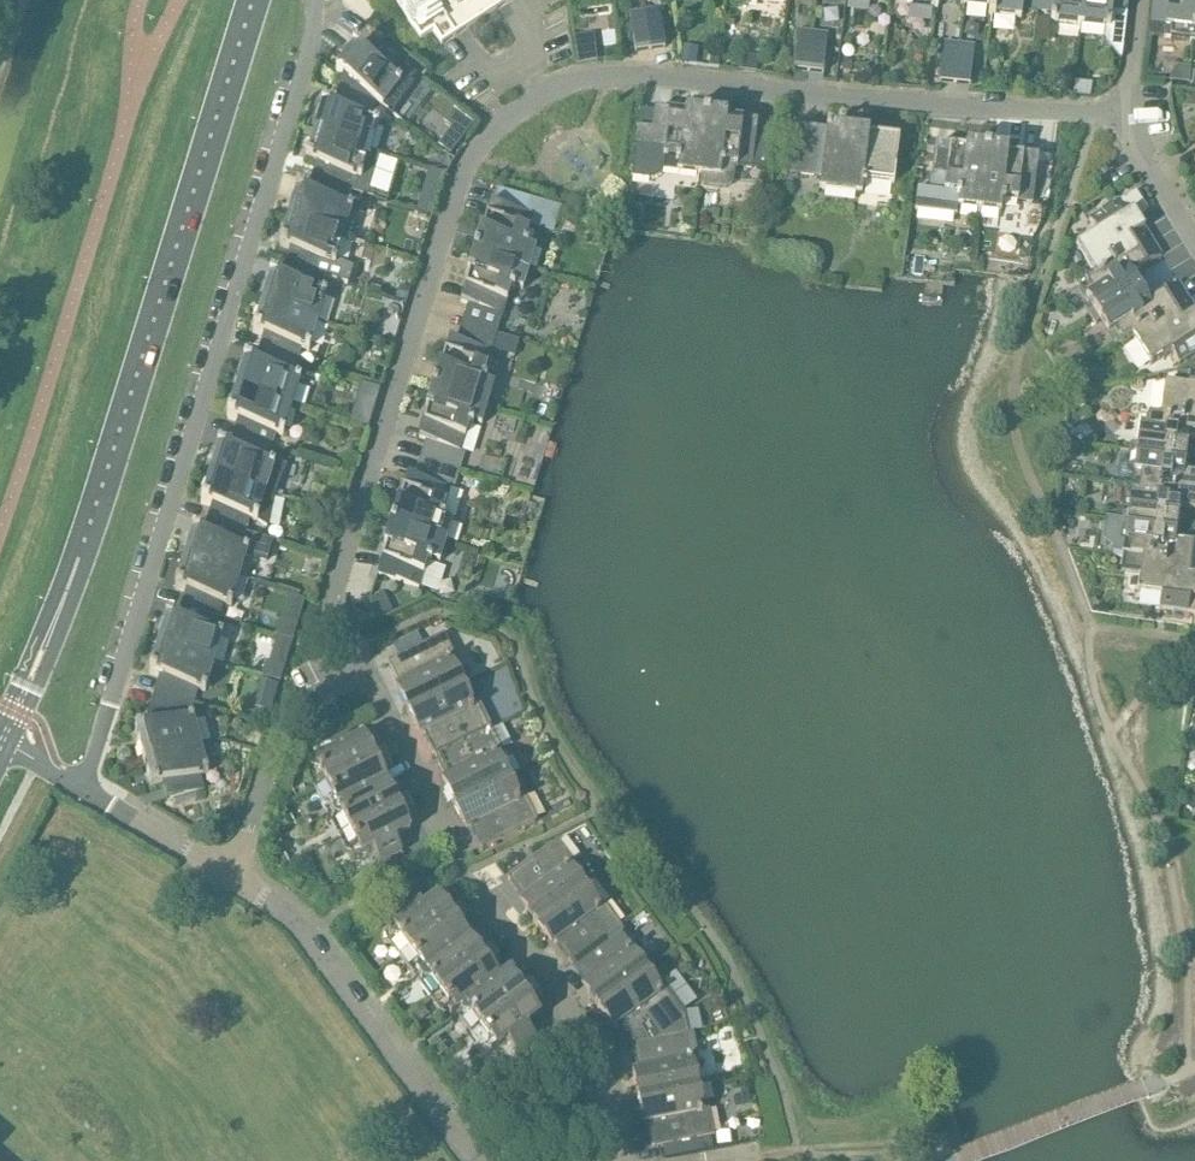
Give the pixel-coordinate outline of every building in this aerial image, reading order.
[(419,39),(434,30),(442,43),(509,0),(394,0),(419,39)] [(904,6),(931,8),(931,9),(934,9),(935,0),(905,0),(904,6)] [(934,9),(937,10),(938,2),(963,5),(964,0),(935,0),(934,9)] [(963,5),(989,8),(988,15),(991,16),(993,0),(964,0),(963,5)] [(991,16),(995,16),(1021,19),(1022,10),(1037,11),(1038,0),(993,0),(991,16)] [(1083,0),(1038,0),(1037,11),(1051,13),(1050,22),(1080,26),(1083,0)] [(1128,0),(1083,0),(1080,26),(1105,28),(1104,40),(1120,60),(1121,60),(1128,0)] [(1149,37),(1164,39),(1193,42),(1194,27),(1194,0),(1153,0),(1153,3),(1152,3),(1149,37)] [(645,12),(650,50),(665,48),(659,10),(645,12)] [(650,50),(645,12),(630,14),(635,52),(650,50)] [(808,72),(813,34),(797,32),(793,70),(808,72)] [(813,34),(808,72),(823,74),(828,35),(813,34)] [(336,72),(342,78),(343,77),(376,101),(375,102),(392,115),(414,85),(410,82),(416,75),(372,43),(363,55),(354,48),(349,54),(336,72)] [(955,84),(959,45),(944,44),(940,82),(955,84)] [(959,45),(955,84),(970,85),(974,47),(959,45)] [(595,46),(576,49),(577,56),(596,54),(595,46)] [(684,47),(682,62),(694,64),(697,49),(684,47)] [(743,56),(742,72),(756,73),(758,58),(743,56)] [(844,61),(843,73),(851,74),(852,61),(844,61)] [(343,77),(342,78),(333,110),(322,106),(313,135),(370,152),(378,124),(370,121),(375,102),(376,101),(343,77)] [(1091,98),(1092,84),(1074,82),(1073,96),(1091,98)] [(699,174),(706,117),(684,114),(684,116),(639,111),(631,178),(648,180),(653,179),(657,177),(661,175),(663,170),(699,174)] [(466,117),(460,125),(460,129),(469,136),(476,125),(466,117)] [(706,117),(699,174),(700,175),(699,185),(726,189),(733,184),(735,167),(752,169),(757,125),(727,122),(727,119),(706,117)] [(866,183),(894,186),(899,140),(826,131),(826,134),(795,131),(790,174),(821,177),(819,189),(862,195),(863,187),(865,187),(866,183)] [(311,181),(348,192),(373,200),(381,174),(375,172),(380,155),(370,152),(313,135),(304,164),(315,167),(311,181)] [(443,140),(438,146),(450,156),(455,149),(443,140)] [(957,216),(958,206),(980,209),(986,151),(965,149),(965,151),(934,147),(929,191),(918,189),(915,211),(957,216)] [(986,151),(980,209),(1001,212),(1002,204),(1005,204),(1005,200),(1033,204),(1038,160),(1008,156),(1008,154),(986,151)] [(428,171),(424,184),(441,189),(444,175),(428,171)] [(287,220),(344,238),(352,209),(344,206),(348,192),(311,181),(307,195),(296,192),(287,220)] [(479,232),(473,253),(529,270),(535,249),(527,246),(528,244),(524,243),(529,227),(532,216),(528,215),(531,205),(533,199),(499,189),(498,191),(494,205),(491,204),(482,233),(479,232)] [(1095,277),(1152,241),(1137,218),(1147,212),(1135,193),(1089,221),(1096,234),(1076,246),(1094,276),(1095,277)] [(285,266),(322,278),(326,264),(335,266),(344,238),(287,220),(278,249),(289,252),(285,266)] [(1092,319),(1139,290),(1131,276),(1161,257),(1152,241),(1095,277),(1094,276),(1078,286),(1093,310),(1088,313),(1092,319)] [(469,274),(460,303),(467,305),(462,324),(496,334),(502,316),(510,290),(514,291),(514,288),(522,291),(529,270),(473,253),(467,273),(469,274)] [(261,305),(318,323),(326,294),(318,292),(322,278),(285,266),(281,280),(270,277),(261,305)] [(1139,290),(1092,319),(1096,325),(1100,323),(1115,346),(1132,336),(1131,336),(1188,300),(1178,285),(1148,304),(1139,290)] [(400,287),(397,297),(407,299),(410,290),(400,287)] [(1132,336),(1150,366),(1171,353),(1178,365),(1194,355),(1194,311),(1188,300),(1131,336),(1132,336)] [(259,352),(296,363),(300,349),(309,351),(318,323),(261,305),(252,334),(263,338),(259,352)] [(438,369),(431,389),(473,402),(487,406),(488,402),(493,385),(486,383),(486,380),(483,379),(491,353),(496,334),(462,324),(456,342),(449,340),(440,369),(438,369)] [(381,328),(378,339),(393,343),(396,333),(381,328)] [(235,391),(292,408),(300,379),(292,377),(296,363),(259,352),(255,366),(244,362),(235,391)] [(1175,386),(1164,385),(1159,419),(1159,420),(1194,425),(1194,374),(1189,373),(1177,372),(1175,386)] [(487,406),(473,402),(431,389),(425,410),(428,410),(419,440),(425,442),(420,460),(459,472),(465,453),(461,451),(469,426),(472,427),(473,425),(481,427),(487,406)] [(233,437),(270,448),(274,434),(283,437),(292,408),(235,391),(226,419),(237,423),(233,437)] [(349,424),(368,430),(372,416),(353,411),(349,424)] [(1185,458),(1187,442),(1194,443),(1194,425),(1159,420),(1159,419),(1140,417),(1137,445),(1131,444),(1130,451),(1185,458)] [(218,448),(209,476),(274,496),(288,465),(274,465),(266,462),(270,448),(233,437),(229,451),(218,448)] [(1194,494),(1194,476),(1183,474),(1185,458),(1130,451),(1129,459),(1135,459),(1131,486),(1194,494)] [(441,516),(449,491),(453,492),(459,472),(420,460),(414,478),(407,476),(399,506),(396,505),(390,525),(446,543),(452,522),(444,519),(445,517),(441,516)] [(209,476),(200,505),(211,508),(207,522),(244,533),(248,519),(257,522),(268,529),(274,496),(209,476)] [(1131,486),(1128,514),(1123,513),(1122,520),(1177,527),(1179,511),(1194,513),(1194,494),(1131,486)] [(1103,543),(1113,550),(1113,554),(1123,555),(1194,564),(1194,546),(1175,543),(1177,527),(1122,520),(1106,518),(1103,543)] [(244,533),(207,522),(203,536),(192,533),(183,561),(240,579),(248,550),(240,547),(244,533)] [(446,543),(390,525),(384,546),(386,547),(377,576),(419,589),(427,562),(431,563),(431,561),(439,563),(446,543)] [(1194,615),(1194,564),(1123,555),(1121,571),(1140,573),(1137,593),(1161,596),(1159,610),(1194,615)] [(181,607),(218,619),(222,605),(231,607),(240,579),(183,561),(174,590),(185,593),(181,607)] [(383,593),(370,599),(370,600),(379,619),(393,613),(383,593)] [(157,647),(158,647),(214,664),(223,635),(214,633),(218,619),(181,607),(177,621),(166,618),(157,647)] [(274,636),(274,637),(276,637),(292,642),(297,626),(281,622),(278,621),(274,636)] [(407,712),(463,684),(455,668),(459,666),(444,635),(388,663),(404,695),(399,697),(407,712)] [(155,693),(192,704),(196,690),(205,693),(214,664),(158,647),(157,647),(148,675),(160,679),(155,693)] [(265,662),(261,677),(280,683),(284,668),(269,663),(265,662)] [(434,757),(491,729),(476,698),(471,701),(463,684),(407,712),(415,728),(419,726),(434,757)] [(143,761),(158,757),(200,746),(192,717),(188,718),(192,704),(155,693),(144,730),(135,732),(143,761)] [(325,717),(309,725),(314,736),(331,728),(325,717)] [(491,729),(434,757),(450,788),(446,790),(453,805),(509,777),(501,761),(506,759),(491,729)] [(333,754),(308,766),(311,771),(319,774),(326,787),(375,762),(364,738),(348,746),(345,741),(331,748),(333,754)] [(200,746),(158,757),(143,761),(151,790),(162,787),(166,802),(203,792),(199,777),(208,775),(200,746)] [(375,762),(326,787),(332,800),(330,809),(332,813),(387,785),(375,762)] [(509,777),(453,805),(461,821),(465,819),(481,850),(537,822),(522,792),(517,794),(509,777)] [(387,785),(332,813),(334,817),(343,820),(349,833),(399,809),(387,785)] [(399,809),(349,833),(355,846),(353,855),(355,860),(373,851),(380,864),(402,853),(395,840),(410,832),(399,809)] [(281,821),(280,822),(285,831),(294,827),(290,817),(281,821)] [(535,924),(585,887),(575,873),(578,870),(558,842),(507,879),(528,908),(524,910),(535,924)] [(274,858),(278,868),(288,863),(283,854),(274,858)] [(570,964),(620,926),(604,905),(600,908),(585,887),(535,924),(545,938),(549,936),(570,964)] [(410,918),(388,934),(391,939),(400,940),(409,952),(453,919),(437,898),(423,908),(420,904),(407,913),(410,918)] [(453,919),(409,952),(417,964),(416,972),(419,976),(469,940),(453,919)] [(597,1008),(647,971),(637,956),(640,954),(620,926),(570,964),(590,991),(586,994),(597,1008)] [(440,994),(484,961),(469,940),(419,976),(422,981),(431,982),(440,994)] [(484,961),(440,994),(448,1005),(447,1014),(450,1019),(460,1012),(459,1011),(500,982),(499,981),(484,961)] [(647,971),(597,1008),(607,1022),(611,1019),(632,1047),(693,1035),(693,1034),(688,1035),(684,1013),(683,1011),(695,1002),(675,974),(662,983),(658,985),(647,971)] [(480,1028),(524,995),(508,974),(499,981),(500,982),(459,1011),(460,1012),(462,1015),(471,1017),(480,1028)] [(524,995),(480,1028),(488,1040),(487,1049),(491,1054),(507,1042),(516,1054),(535,1039),(526,1027),(540,1017),(524,995)] [(693,1035),(632,1047),(638,1081),(634,1082),(637,1099),(698,1086),(695,1069),(700,1068),(693,1035)] [(429,1044),(428,1045),(433,1052),(438,1058),(440,1057),(446,1052),(439,1042),(436,1039),(429,1044)] [(463,1090),(460,1093),(470,1105),(482,1095),(480,1092),(475,1087),(468,1086),(463,1090)] [(698,1086),(637,1099),(641,1116),(645,1115),(652,1149),(714,1137),(707,1103),(702,1104),(698,1086)]
